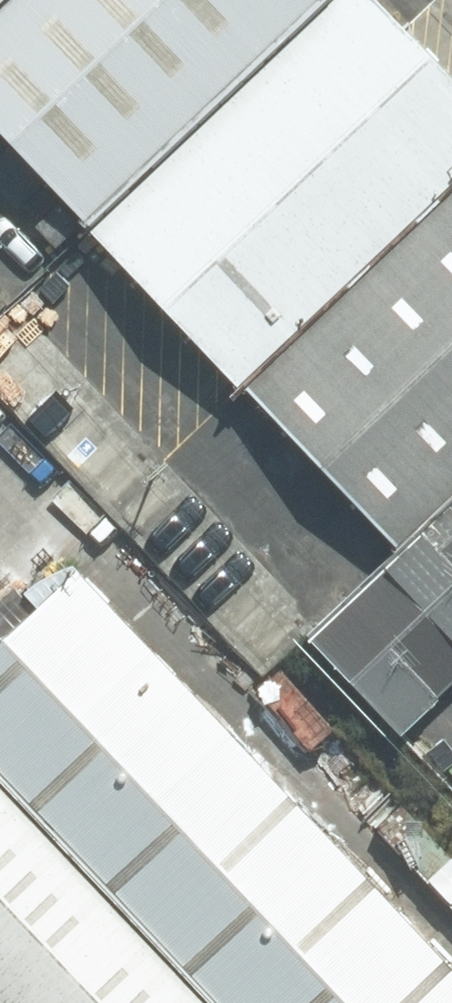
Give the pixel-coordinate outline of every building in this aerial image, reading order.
[(0,26),(0,159),(69,233),(303,15),(288,0),(28,0),(0,26)] [(28,0),(0,0),(0,26),(28,0)] [(69,233),(225,399),(451,188),(451,102),(357,0),(319,0),(69,233)] [(225,399),(387,571),(451,510),(451,188),(225,399)] [(387,571),(301,651),(391,747),(451,691),(451,510),(387,571)] [(67,585),(0,648),(0,790),(200,1002),(451,1002),(451,995),(67,585)] [(0,790),(0,1002),(200,1002),(0,790)]
